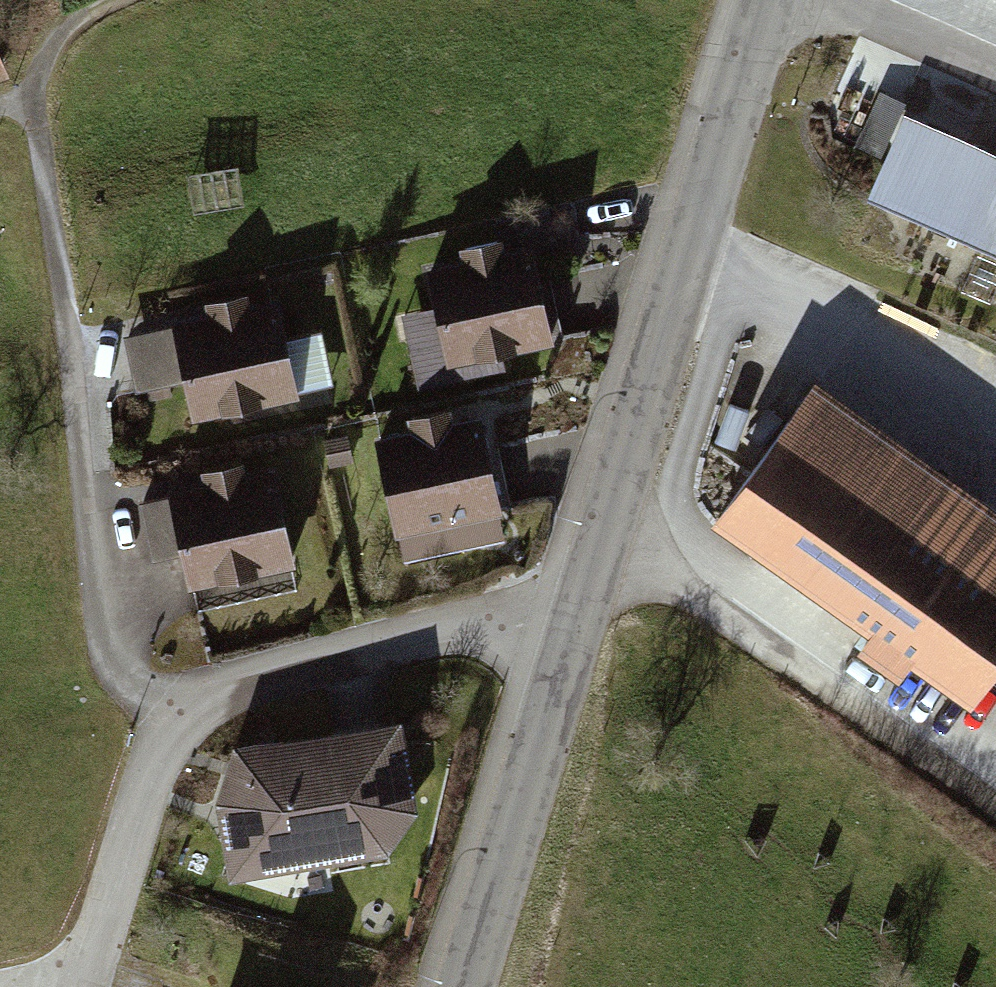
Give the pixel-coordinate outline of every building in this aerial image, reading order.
[(17,86),(0,40),(0,92),(17,86)] [(913,116),(874,207),(995,259),(995,152),(913,116)] [(548,254),(435,275),(454,373),(567,352),(548,254)] [(289,307),(181,329),(201,430),(310,408),(289,307)] [(827,382),(723,530),(884,643),(871,662),(912,691),(927,669),(994,716),(995,714),(995,501),(827,382)] [(501,424),(385,450),(405,545),(522,519),(501,424)] [(286,480),(178,502),(196,595),(305,573),(286,480)] [(411,726),(242,755),(223,809),(235,885),(396,859),(427,819),(411,726)]
